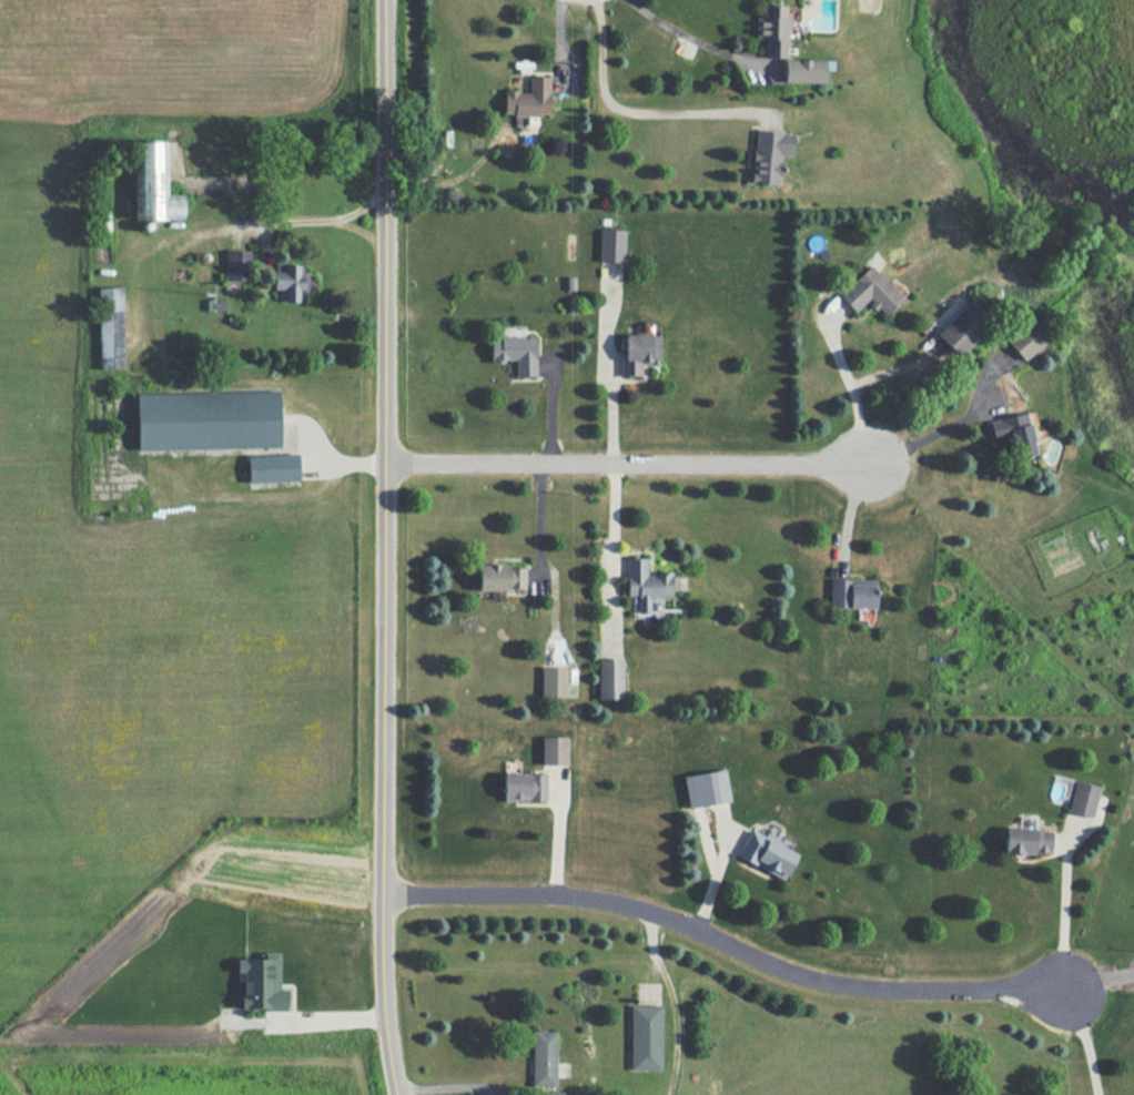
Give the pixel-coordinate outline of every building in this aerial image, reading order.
[(785,57),(786,6),(765,5),(765,17),(755,17),(755,39),(764,39),(764,57),(785,57)] [(783,82),(823,83),(823,60),(783,59),(783,82)] [(549,115),(549,76),(528,76),(528,90),(504,90),(504,115),(549,115)] [(780,184),(782,155),(792,156),(793,132),(754,131),(752,183),(780,184)] [(183,219),(182,193),(166,193),(166,141),(135,141),(135,219),(183,219)] [(599,262),(624,263),(625,230),(599,229),(599,262)] [(224,280),(252,280),(252,250),(225,250),(224,280)] [(284,302),(297,302),(298,290),(307,290),(307,273),(297,273),(298,265),(284,264),(284,271),(273,271),(273,289),(284,290),(284,302)] [(855,312),(869,299),(884,316),(903,299),(871,264),(838,294),(855,312)] [(122,287),(98,287),(100,369),(124,368),(122,287)] [(936,335),(959,356),(992,321),(969,299),(936,335)] [(1004,337),(1022,360),(1050,340),(1032,317),(1004,337)] [(659,334),(624,335),(624,359),(620,359),(620,377),(641,376),(641,366),(660,365),(659,334)] [(515,376),(536,376),(535,337),(490,338),(491,362),(515,361),(515,376)] [(280,448),(279,392),(137,394),(138,449),(280,448)] [(988,421),(992,439),(1009,435),(1013,459),(1035,454),(1026,413),(988,421)] [(298,480),(298,454),(247,456),(248,482),(298,480)] [(627,596),(632,596),(633,613),(662,613),(662,596),(672,595),(672,573),(647,573),(647,557),(626,557),(627,596)] [(524,590),(525,566),(479,565),(478,589),(524,590)] [(876,580),(831,579),(830,608),(875,608),(876,580)] [(623,659),(598,659),(598,699),(622,699),(623,659)] [(540,697),(565,697),(566,667),(540,667),(540,697)] [(566,736),(541,736),(541,765),(566,765),(566,736)] [(688,808),(730,801),(725,769),(683,776),(688,808)] [(545,802),(546,773),(502,772),(502,801),(545,802)] [(1091,818),(1099,786),(1075,780),(1066,811),(1091,818)] [(1050,854),(1051,829),(1005,827),(1004,852),(1050,854)] [(782,880),(797,854),(751,829),(737,855),(782,880)] [(279,953),(264,953),(264,958),(237,958),(237,972),(243,972),(242,1009),(286,1010),(287,989),(278,989),(279,953)] [(660,1005),(629,1005),(630,1070),(661,1070),(660,1005)] [(556,1032),(532,1031),(531,1086),(555,1086),(556,1032)]
